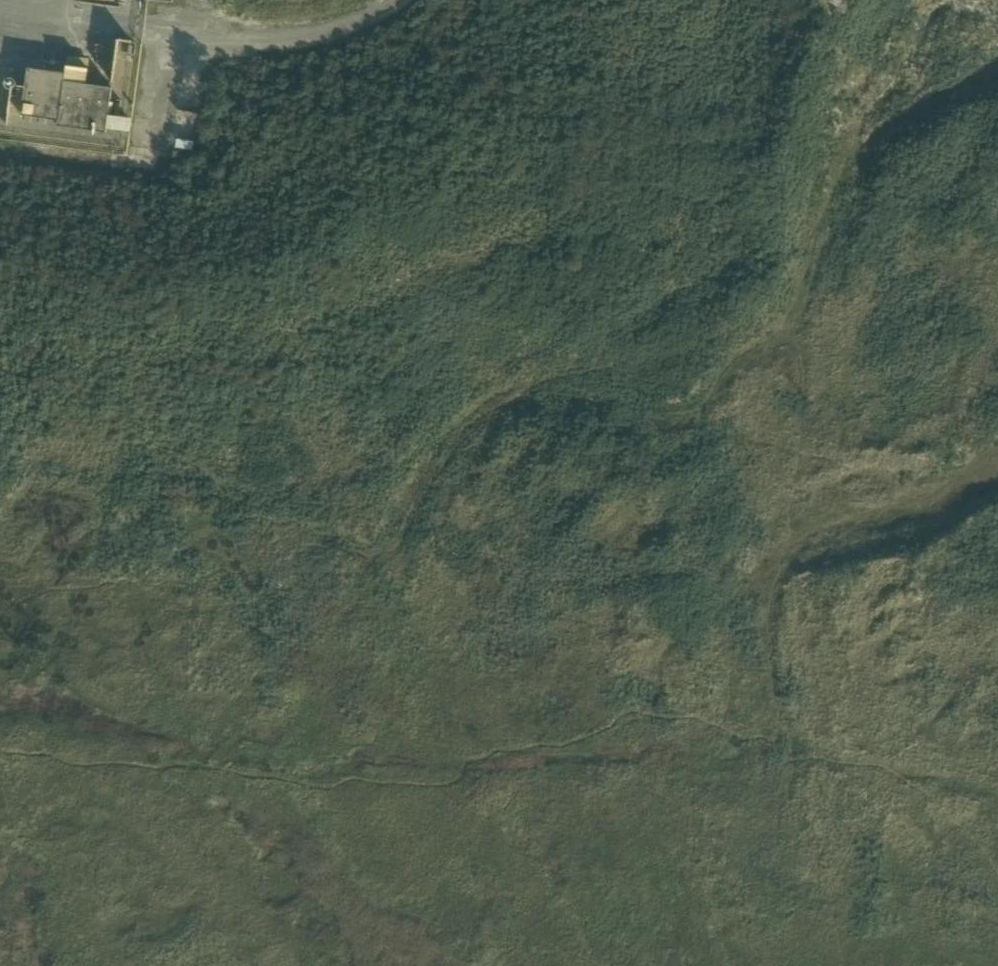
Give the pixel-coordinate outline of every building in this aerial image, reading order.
[(68,55),(66,73),(29,68),(22,115),(58,120),(58,125),(106,131),(112,88),(108,87),(111,64),(99,62),(96,85),(87,84),(91,58),(68,55)] [(128,124),(130,107),(116,106),(114,122),(128,124)]
